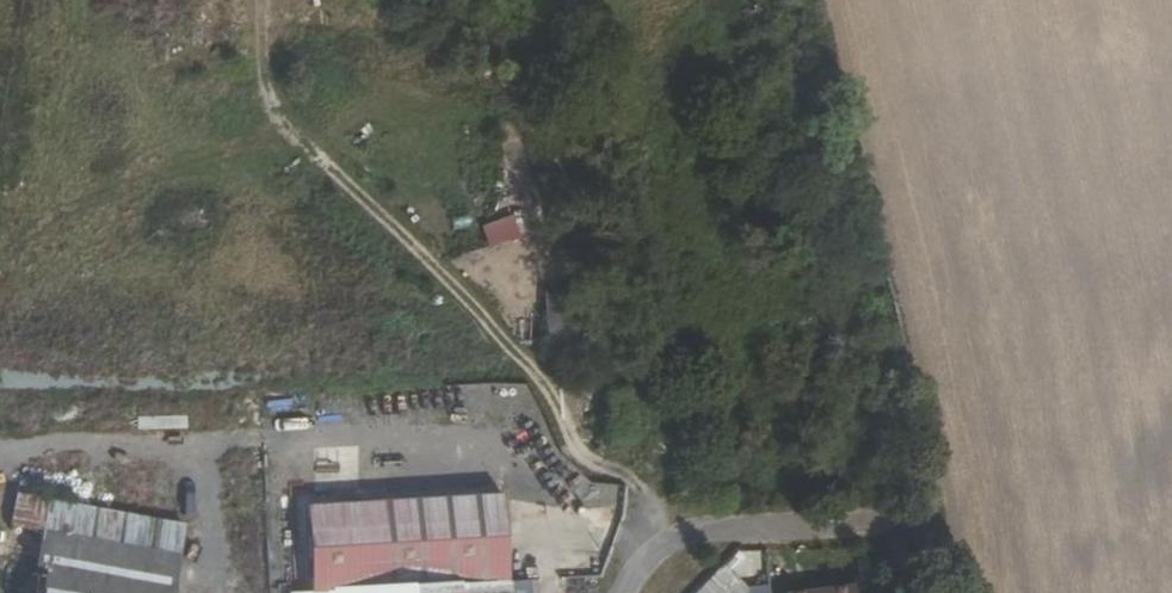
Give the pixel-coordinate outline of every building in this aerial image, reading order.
[(483,222),(488,244),(518,237),(513,215),(483,222)] [(285,592),(457,592),(503,589),(495,487),(298,501),(305,586),(284,588),(285,592)] [(167,528),(27,500),(11,592),(161,592),(167,528)] [(786,592),(854,592),(853,583),(786,592)] [(769,584),(740,585),(740,592),(770,592),(769,584)]
